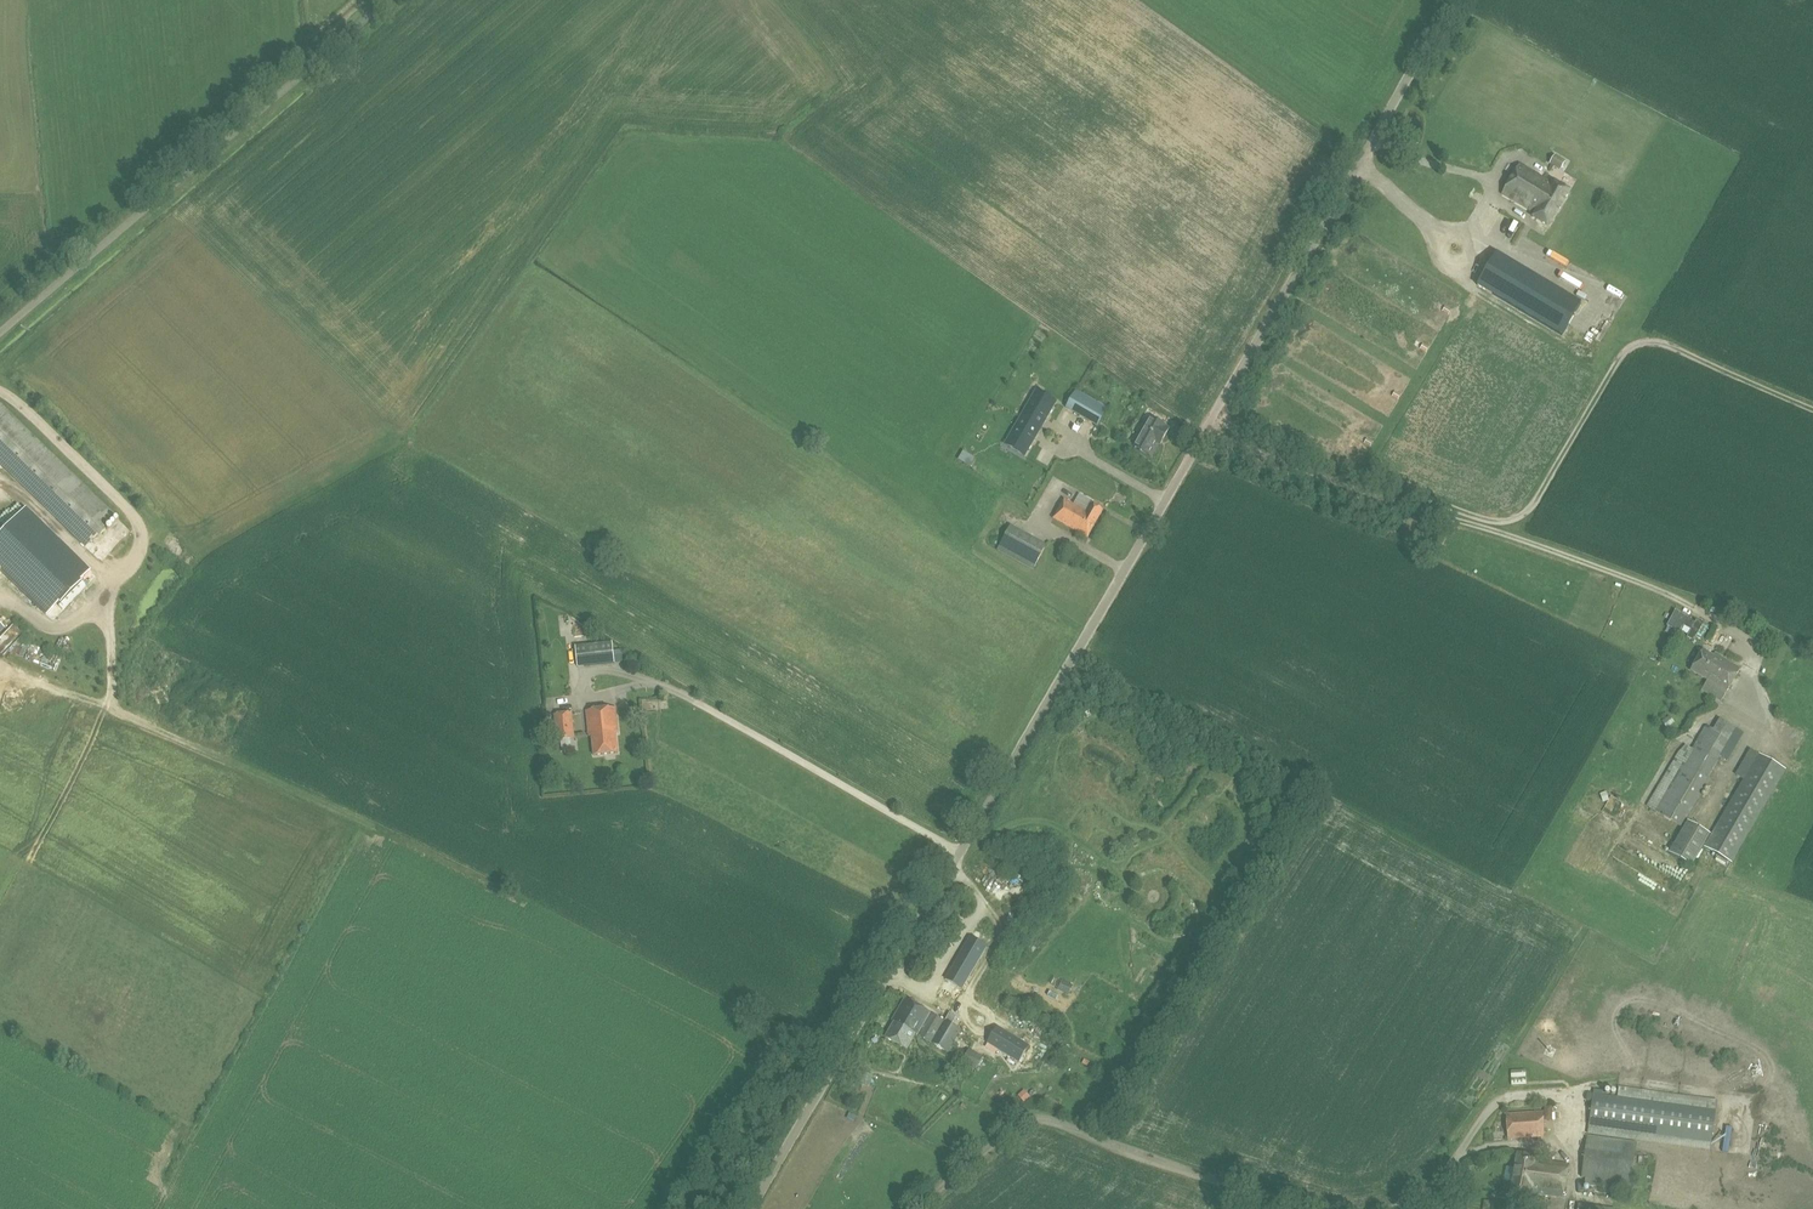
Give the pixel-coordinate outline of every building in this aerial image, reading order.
[(1550,164),(1561,170),(1566,161),(1556,154),(1550,164)] [(1536,219),(1550,226),(1570,191),(1552,181),(1551,183),(1519,165),(1502,196),(1538,215),(1536,219)] [(1594,273),(1603,264),(1589,251),(1581,259),(1594,273)] [(1483,289),(1566,335),(1584,302),(1526,270),(1501,256),(1483,289)] [(1033,398),(1021,418),(1040,429),(1056,402),(1037,391),(1033,398)] [(1076,391),(1066,408),(1098,426),(1108,409),(1076,391)] [(84,546),(114,516),(0,405),(0,465),(84,546)] [(1133,446),(1150,456),(1160,438),(1162,438),(1168,428),(1159,423),(1163,417),(1151,410),(1143,423),(1145,425),(1133,446)] [(1040,429),(1021,418),(1005,445),(1011,448),(1025,456),(1036,437),(1040,429)] [(1053,519),(1087,538),(1103,510),(1092,504),(1095,499),(1097,500),(1101,494),(1093,490),(1090,496),(1087,495),(1079,507),(1064,499),(1053,519)] [(48,611),(89,569),(27,509),(0,537),(0,564),(48,611)] [(997,550),(1033,570),(1047,545),(1011,526),(997,550)] [(13,635),(18,642),(27,634),(20,627),(19,628),(15,623),(0,635),(0,646),(13,635)] [(1729,633),(1723,645),(1710,638),(1707,644),(1743,662),(1752,645),(1729,633)] [(617,663),(614,642),(579,647),(582,668),(617,663)] [(32,661),(37,656),(30,650),(25,655),(32,661)] [(1725,693),(1740,669),(1721,658),(1715,654),(1714,656),(1703,650),(1691,671),(1708,680),(1707,682),(1725,693)] [(592,736),(594,755),(618,752),(616,733),(619,733),(616,708),(587,711),(590,736),(592,736)] [(554,716),(557,740),(575,738),(574,714),(554,716)] [(1655,811),(1682,827),(1711,778),(1708,777),(1717,763),(1716,763),(1730,739),(1732,740),(1738,730),(1720,718),(1713,729),(1706,725),(1698,739),(1697,739),(1683,763),(1684,764),(1655,811)] [(1662,723),(1666,729),(1672,725),(1668,719),(1662,723)] [(1786,741),(1783,748),(1793,751),(1796,744),(1786,741)] [(1784,769),(1758,754),(1703,847),(1730,863),(1784,769)] [(1668,853),(1692,867),(1710,835),(1687,821),(1668,853)] [(1641,883),(1647,878),(1635,861),(1628,866),(1641,883)] [(970,937),(946,979),(962,989),(987,947),(970,937)] [(1063,980),(1058,990),(1068,996),(1073,986),(1063,980)] [(981,985),(969,996),(977,1004),(988,993),(981,985)] [(951,1047),(961,1031),(951,1025),(930,1014),(931,1013),(928,1012),(905,998),(892,1021),(894,1021),(886,1037),(907,1049),(916,1033),(948,1052),(951,1047)] [(1019,1062),(1029,1046),(998,1027),(988,1043),(1019,1062)] [(963,1061),(977,1069),(984,1057),(969,1049),(963,1061)] [(1526,1067),(1513,1068),(1514,1082),(1528,1080),(1526,1067)] [(861,1084),(869,1086),(871,1075),(863,1073),(861,1084)] [(1588,1126),(1711,1143),(1716,1110),(1602,1094),(1593,1093),(1588,1126)] [(1547,1110),(1547,1119),(1556,1118),(1556,1109),(1547,1110)] [(1506,1114),(1507,1139),(1545,1137),(1543,1112),(1506,1114)] [(1585,1185),(1631,1191),(1637,1142),(1587,1135),(1584,1157),(1581,1178),(1585,1178),(1585,1185)] [(1517,1154),(1512,1195),(1530,1198),(1531,1193),(1562,1197),(1567,1164),(1538,1160),(1538,1157),(1517,1154)] [(1580,1196),(1580,1187),(1571,1187),(1571,1196),(1580,1196)] [(1495,1202),(1483,1200),(1482,1208),(1494,1208),(1495,1202)]
